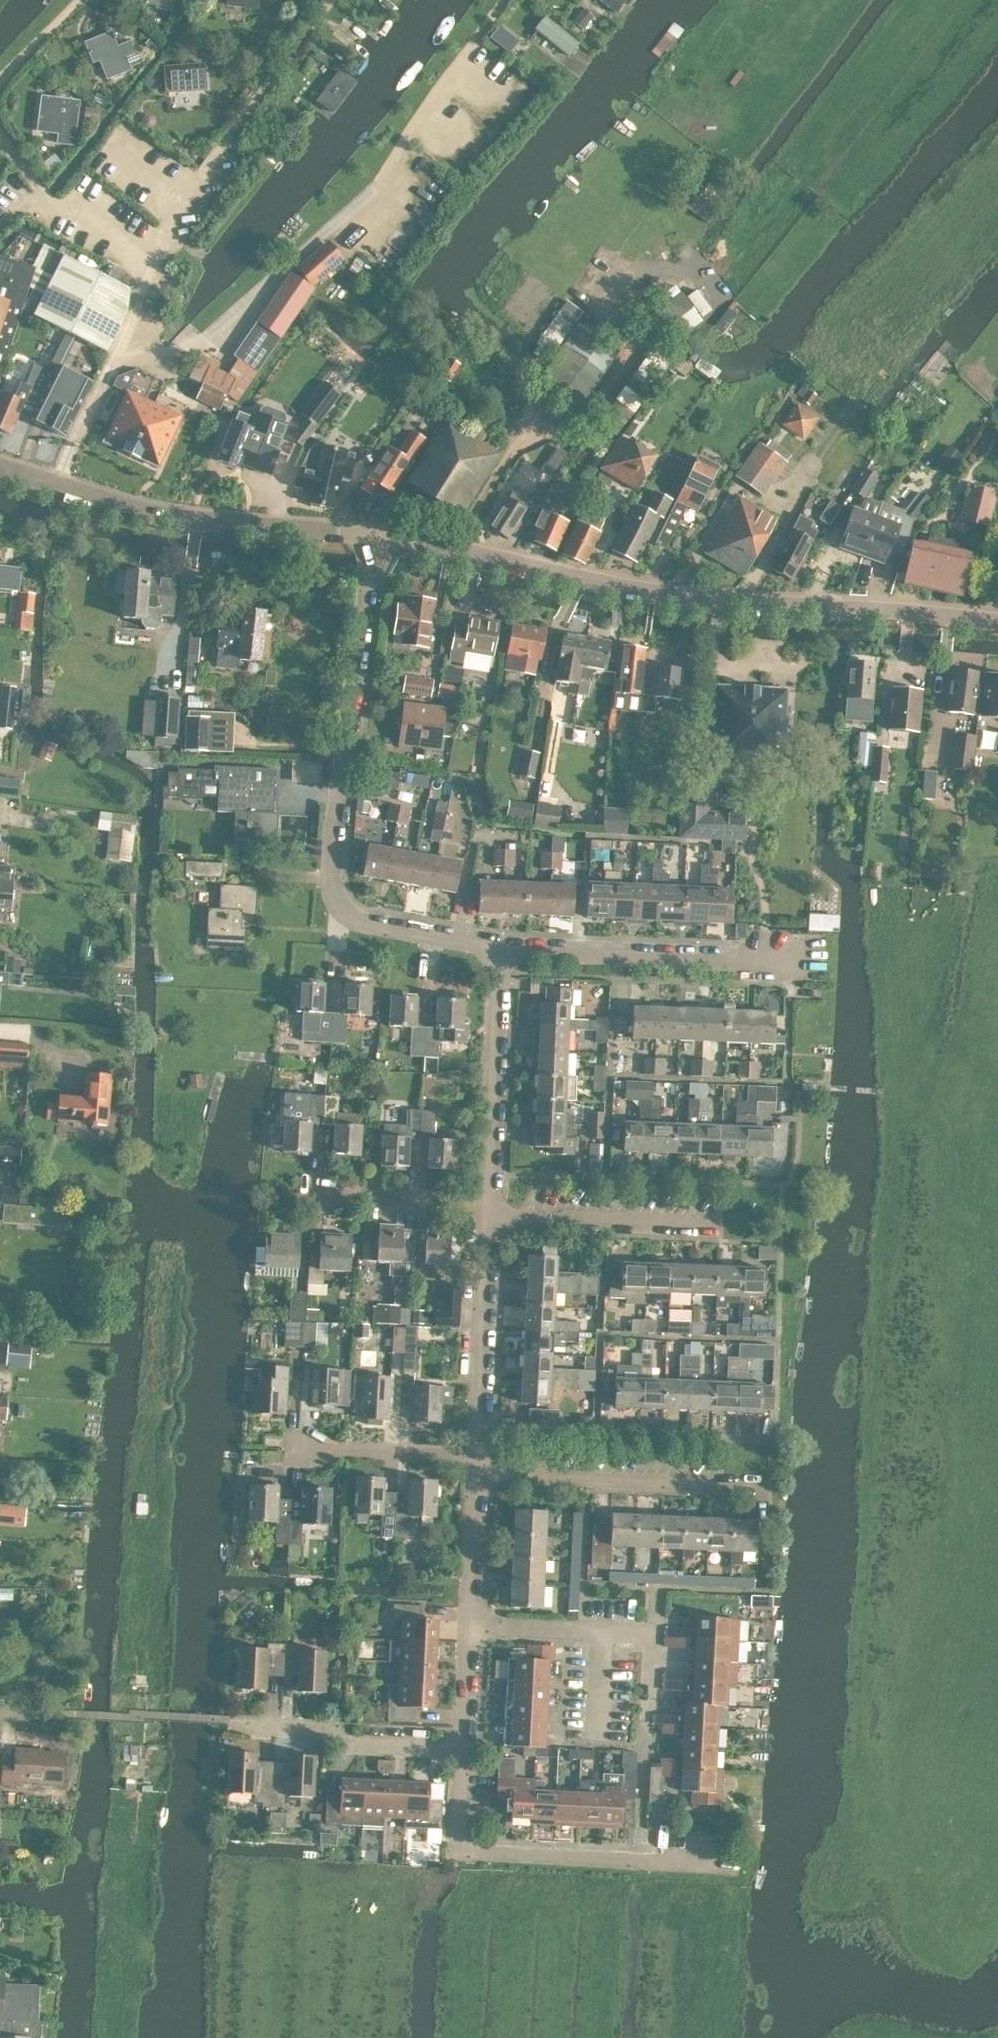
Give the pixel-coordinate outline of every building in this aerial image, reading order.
[(137,1),(156,4),(155,8),(171,10),(173,0),(137,0),(137,1)] [(259,4),(262,5),(263,0),(228,0),(228,4),(258,8),(259,4)] [(623,0),(598,0),(617,16),(627,4),(623,0)] [(584,7),(574,21),(583,28),(594,15),(584,7)] [(585,47),(550,15),(537,29),(572,61),(585,47)] [(131,68),(129,62),(141,57),(138,50),(136,51),(131,39),(116,45),(110,30),(85,41),(93,60),(100,57),(106,72),(104,73),(107,79),(131,68)] [(509,31),(499,43),(511,53),(521,40),(509,31)] [(182,32),(173,42),(186,52),(194,41),(182,32)] [(148,36),(143,43),(153,52),(159,45),(148,36)] [(166,91),(205,88),(203,64),(165,66),(166,91)] [(332,111),(356,80),(340,67),(316,99),(332,111)] [(149,76),(143,84),(148,88),(155,80),(149,76)] [(36,131),(57,134),(56,143),(74,145),(76,130),(75,130),(78,102),(40,97),(36,131)] [(85,107),(84,118),(98,119),(99,108),(85,107)] [(684,181),(673,197),(701,217),(707,222),(717,208),(711,204),(698,195),(711,177),(701,170),(690,185),(684,181)] [(327,239),(297,266),(314,285),(344,258),(327,239)] [(54,251),(51,258),(43,273),(52,277),(44,293),(34,289),(24,310),(68,332),(49,370),(48,371),(54,373),(33,414),(32,417),(67,435),(124,320),(127,311),(129,289),(54,251)] [(35,267),(0,256),(0,376),(35,267)] [(292,273),(236,355),(259,371),(316,289),(292,273)] [(682,291),(648,316),(641,321),(652,337),(692,307),(682,291)] [(552,353),(582,311),(566,300),(536,342),(552,353)] [(729,306),(714,325),(722,331),(736,312),(729,306)] [(587,400),(601,380),(600,380),(619,350),(603,338),(602,340),(579,324),(535,388),(575,415),(586,399),(587,400)] [(651,347),(603,411),(622,425),(670,361),(651,347)] [(190,379),(203,385),(197,398),(220,409),(227,395),(238,400),(257,374),(239,358),(229,374),(216,368),(219,362),(201,354),(190,379)] [(679,357),(672,367),(684,375),(691,365),(679,357)] [(450,381),(460,364),(449,358),(439,374),(450,381)] [(0,396),(0,430),(11,435),(22,409),(33,414),(54,373),(48,371),(49,370),(35,364),(26,385),(22,383),(15,399),(1,393),(0,396)] [(117,375),(113,383),(127,390),(128,388),(137,368),(136,368),(117,375)] [(325,381),(301,413),(317,426),(341,394),(325,381)] [(127,390),(101,441),(130,455),(154,401),(128,388),(127,390)] [(803,400),(810,405),(817,394),(811,390),(803,400)] [(155,467),(181,414),(154,401),(130,455),(155,467)] [(819,417),(797,402),(783,424),(804,439),(819,417)] [(233,421),(218,459),(236,466),(238,460),(270,473),(278,451),(276,450),(285,423),(283,423),(286,417),(283,412),(264,405),(259,407),(254,419),(238,413),(235,422),(233,421)] [(466,432),(447,420),(408,483),(462,517),(502,453),(483,442),(497,418),(481,408),(466,432)] [(393,492),(424,441),(411,433),(398,454),(388,448),(363,488),(373,493),(379,483),(393,492)] [(656,458),(635,446),(620,436),(601,467),(636,489),(656,458)] [(764,496),(776,479),(788,462),(787,461),(766,446),(759,441),(736,476),(764,496)] [(298,466),(294,485),(312,489),(309,502),(311,502),(310,505),(319,507),(319,504),(333,507),(340,477),(349,480),(354,460),(345,458),(347,450),(312,442),(301,467),(298,466)] [(560,447),(552,458),(561,464),(569,453),(560,447)] [(359,452),(357,461),(368,464),(375,452),(364,449),(359,452)] [(698,510),(719,466),(699,456),(659,539),(669,544),(687,505),(698,510)] [(527,510),(534,514),(549,489),(556,477),(543,470),(536,481),(542,484),(532,500),(515,489),(509,498),(508,498),(489,527),(507,539),(512,532),(513,533),(521,521),(520,520),(527,510)] [(864,496),(876,477),(866,471),(854,490),(864,496)] [(556,477),(552,486),(560,490),(564,482),(556,477)] [(596,481),(586,501),(599,508),(610,488),(604,486),(596,481)] [(969,484),(961,519),(988,526),(996,490),(969,484)] [(552,486),(549,489),(538,508),(542,510),(535,526),(539,529),(535,541),(557,550),(568,522),(555,515),(565,493),(560,490),(552,486)] [(663,519),(672,500),(654,492),(645,511),(633,506),(612,551),(639,563),(660,518),(663,519)] [(914,517),(929,499),(920,492),(906,509),(881,501),(876,517),(862,554),(885,562),(898,524),(911,528),(914,517)] [(745,575),(778,518),(739,496),(706,553),(745,575)] [(840,547),(862,554),(876,517),(881,501),(869,497),(862,501),(859,511),(853,509),(840,547)] [(831,524),(841,504),(830,498),(820,518),(831,524)] [(584,564),(605,523),(600,520),(600,519),(597,517),(596,519),(583,513),(563,553),(584,564)] [(792,580),(813,540),(805,536),(808,530),(797,524),(772,569),(792,580)] [(911,539),(903,580),(934,587),(934,589),(945,591),(945,589),(962,592),(970,552),(965,550),(966,545),(928,537),(927,543),(911,539)] [(0,566),(0,588),(18,590),(20,569),(0,566)] [(160,625),(161,613),(171,614),(175,581),(147,578),(148,574),(143,574),(144,573),(141,569),(135,568),(131,572),(131,573),(127,572),(126,575),(119,574),(115,577),(114,590),(117,594),(124,595),(122,616),(141,618),(141,623),(144,628),(155,630),(160,625)] [(431,579),(411,576),(409,591),(429,594),(431,579)] [(20,592),(18,612),(33,614),(35,593),(20,592)] [(399,605),(396,634),(405,635),(403,644),(430,648),(436,600),(410,597),(408,606),(399,605)] [(258,660),(263,613),(243,611),(242,619),(221,617),(215,666),(233,668),(235,657),(258,660)] [(15,612),(14,629),(31,631),(33,614),(18,612),(15,612)] [(455,626),(448,660),(492,666),(499,620),(469,616),(466,628),(455,626)] [(505,669),(534,674),(540,646),(542,646),(546,629),(513,623),(509,640),(510,640),(505,669)] [(564,633),(556,680),(567,683),(566,693),(577,695),(586,637),(564,633)] [(187,637),(184,678),(193,679),(194,665),(196,665),(198,637),(187,637)] [(586,637),(577,695),(587,697),(589,681),(591,682),(592,668),(605,671),(610,641),(586,637)] [(611,710),(625,711),(640,712),(640,711),(643,680),(645,647),(621,644),(619,678),(614,678),(611,710)] [(869,716),(873,663),(849,661),(847,695),(859,696),(858,715),(869,716)] [(445,666),(443,679),(462,682),(464,669),(445,666)] [(643,689),(641,711),(654,713),(656,697),(678,699),(680,669),(655,666),(654,689),(643,689)] [(976,713),(981,673),(949,669),(944,709),(976,713)] [(266,670),(264,684),(274,685),(275,671),(266,670)] [(997,717),(997,674),(986,673),(981,715),(997,717)] [(403,691),(431,696),(433,681),(406,676),(403,691)] [(185,682),(185,691),(193,691),(193,683),(185,682)] [(437,695),(457,698),(459,686),(439,683),(437,695)] [(782,760),(785,688),(717,685),(714,757),(781,760),(782,760)] [(888,728),(918,732),(922,690),(891,688),(888,728)] [(14,708),(14,706),(1,705),(0,712),(0,727),(12,728),(12,729),(18,729),(20,711),(30,712),(31,691),(22,690),(20,708),(14,708)] [(41,700),(41,706),(52,706),(52,694),(41,694),(41,695),(41,700)] [(177,737),(180,695),(156,694),(153,735),(177,737)] [(453,724),(455,710),(405,704),(403,717),(399,718),(398,728),(401,731),(400,744),(439,749),(443,723),(453,724)] [(186,715),(185,749),(209,750),(210,717),(186,715)] [(857,764),(871,766),(873,733),(859,732),(857,764)] [(949,767),(971,770),(975,735),(954,732),(949,767)] [(57,745),(44,740),(38,756),(50,761),(57,745)] [(888,748),(873,747),(871,782),(885,782),(888,748)] [(540,752),(523,749),(518,775),(539,779),(541,767),(537,766),(540,752)] [(126,750),(126,758),(142,767),(158,768),(158,751),(126,750)] [(293,777),(323,778),(323,757),(294,756),(293,777)] [(164,787),(160,787),(160,795),(174,796),(174,793),(216,795),(215,808),(247,811),(245,838),(276,840),(278,812),(273,811),(275,782),(276,768),(214,764),(214,769),(175,768),(175,772),(165,772),(164,787)] [(937,796),(939,768),(925,767),(924,795),(937,796)] [(396,789),(398,774),(375,770),(373,785),(396,789)] [(711,775),(690,774),(683,774),(681,837),(747,839),(748,812),(710,810),(711,775)] [(18,796),(19,787),(20,778),(0,776),(0,794),(18,796)] [(357,799),(356,810),(367,812),(368,800),(357,799)] [(530,820),(533,804),(509,800),(506,816),(530,820)] [(396,822),(399,806),(389,804),(386,820),(396,822)] [(560,807),(539,804),(537,804),(532,827),(557,831),(560,807)] [(399,806),(396,822),(406,824),(409,808),(399,806)] [(603,816),(602,832),(626,833),(627,810),(603,808),(603,816)] [(442,830),(445,815),(434,812),(431,828),(442,830)] [(100,814),(98,827),(109,829),(107,842),(133,846),(135,829),(134,829),(135,818),(113,815),(100,814)] [(445,815),(442,830),(453,833),(456,817),(445,815)] [(394,835),(391,849),(386,879),(409,883),(414,853),(401,851),(404,837),(394,835)] [(551,852),(550,869),(561,869),(561,837),(551,837),(551,852)] [(133,846),(107,842),(106,858),(118,860),(131,861),(133,846)] [(160,843),(160,851),(168,852),(168,843),(160,843)] [(362,874),(386,879),(391,849),(367,844),(362,874)] [(504,866),(504,849),(493,849),(492,866),(504,866)] [(504,849),(504,866),(514,867),(515,850),(514,850),(504,849)] [(550,869),(551,852),(540,852),(539,868),(550,869)] [(409,883),(432,887),(437,857),(414,853),(409,883)] [(437,857),(432,887),(455,891),(461,862),(437,857)] [(613,857),(613,871),(622,871),(623,858),(613,857)] [(221,878),(222,863),(186,861),(185,876),(221,878)] [(637,885),(635,919),(660,920),(662,873),(662,862),(653,862),(653,873),(652,886),(637,885)] [(0,866),(0,908),(12,909),(13,882),(9,882),(10,867),(0,866)] [(587,883),(586,917),(611,918),(613,871),(604,871),(603,884),(587,883)] [(620,872),(613,871),(611,918),(635,919),(637,885),(620,885),(620,872)] [(548,914),(572,915),(573,886),(561,885),(561,874),(551,873),(550,885),(549,885),(548,914)] [(660,920),(684,920),(685,887),(669,887),(669,874),(662,873),(660,920)] [(685,887),(684,920),(707,921),(709,876),(700,875),(700,888),(685,887)] [(732,922),(733,889),(717,888),(717,876),(709,876),(707,921),(732,922)] [(478,911),(502,912),(503,883),(479,882),(478,911)] [(502,912),(525,913),(526,884),(503,883),(502,912)] [(525,913),(548,914),(549,885),(526,884),(525,913)] [(254,922),(255,888),(221,886),(220,909),(210,909),(208,946),(242,948),(244,921),(254,922)] [(751,899),(744,902),(747,909),(754,906),(751,899)] [(735,924),(735,937),(745,937),(746,924),(735,924)] [(7,959),(6,968),(18,969),(19,960),(7,959)] [(88,972),(97,973),(98,965),(88,964),(88,972)] [(9,972),(8,984),(23,985),(24,973),(9,972)] [(300,980),(298,1011),(302,1011),(301,1041),(331,1041),(333,1011),(322,1010),(324,983),(312,982),(312,981),(300,980)] [(110,984),(109,993),(135,995),(135,991),(134,986),(110,984)] [(331,1041),(345,1042),(347,1014),(369,1015),(371,985),(357,984),(357,985),(345,985),(344,1011),(333,1011),(331,1041)] [(546,988),(546,1002),(540,1002),(539,1027),(567,1028),(596,1030),(608,1030),(608,1019),(568,1018),(568,1004),(570,1004),(571,989),(546,988)] [(410,1054),(423,1055),(424,1055),(426,1026),(416,1025),(417,997),(405,996),(405,995),(390,994),(388,1025),(411,1026),(410,1054)] [(426,1026),(424,1055),(438,1056),(439,1040),(467,1041),(468,1023),(461,1023),(463,998),(450,998),(450,999),(439,998),(437,1026),(426,1026)] [(650,1038),(656,1038),(657,1007),(633,1006),(632,1038),(650,1038)] [(657,1007),(656,1038),(679,1039),(680,1008),(657,1007)] [(680,1008),(679,1039),(702,1040),(703,1009),(680,1008)] [(703,1009),(702,1040),(726,1041),(726,1010),(703,1009)] [(726,1010),(726,1041),(749,1042),(750,1011),(726,1010)] [(750,1011),(749,1042),(773,1043),(774,1012),(750,1011)] [(533,1027),(532,1042),(538,1042),(538,1050),(566,1051),(567,1028),(539,1027),(533,1027)] [(595,1042),(608,1042),(608,1030),(596,1030),(595,1042)] [(27,1069),(29,1045),(0,1043),(0,1067),(27,1069)] [(537,1075),(565,1076),(566,1051),(538,1050),(537,1075)] [(655,1073),(655,1058),(643,1057),(642,1073),(655,1073)] [(425,1058),(424,1069),(435,1069),(436,1058),(425,1058)] [(655,1058),(655,1073),(664,1074),(665,1058),(655,1058)] [(711,1076),(711,1059),(711,1058),(702,1058),(702,1059),(701,1075),(711,1076)] [(702,1059),(691,1059),(690,1075),(701,1075),(702,1059)] [(748,1077),(748,1061),(737,1061),(736,1077),(748,1077)] [(748,1061),(748,1077),(758,1078),(759,1062),(748,1061)] [(594,1077),(605,1078),(606,1066),(594,1065),(594,1077)] [(312,1067),(311,1082),(325,1083),(326,1068),(312,1067)] [(57,1119),(57,1121),(107,1125),(111,1075),(86,1073),(84,1098),(59,1096),(58,1104),(48,1103),(47,1118),(57,1119)] [(202,1074),(189,1075),(190,1088),(203,1086),(202,1074)] [(575,1077),(565,1076),(537,1075),(536,1098),(564,1099),(575,1099),(575,1077)] [(605,1078),(594,1077),(593,1091),(605,1091),(605,1078)] [(624,1087),(624,1096),(640,1097),(650,1097),(650,1086),(651,1082),(647,1082),(624,1081),(624,1087)] [(700,1094),(701,1084),(689,1083),(688,1093),(700,1094)] [(748,1101),(746,1155),(769,1156),(771,1128),(755,1128),(756,1101),(757,1086),(748,1085),(748,1101)] [(737,1099),(745,1099),(746,1088),(737,1088),(737,1099)] [(311,1124),(322,1124),(323,1124),(324,1095),(325,1089),(316,1089),(316,1094),(310,1094),(309,1108),(286,1106),(285,1122),(284,1122),(283,1151),(299,1152),(299,1150),(310,1151),(311,1124)] [(360,1126),(360,1114),(337,1112),(338,1095),(324,1095),(323,1124),(334,1125),(333,1152),(346,1153),(346,1154),(360,1155),(361,1126),(360,1126)] [(626,1149),(650,1150),(653,1097),(650,1097),(640,1097),(639,1122),(627,1122),(626,1149)] [(660,1097),(653,1097),(650,1150),(674,1151),(675,1124),(659,1123),(660,1097)] [(564,1113),(564,1099),(536,1098),(535,1121),(573,1123),(573,1113),(564,1113)] [(688,1098),(688,1124),(675,1124),(674,1151),(698,1152),(700,1099),(688,1098)] [(716,1159),(719,1157),(719,1153),(722,1153),(723,1126),(707,1126),(708,1099),(700,1099),(698,1152),(707,1153),(707,1157),(709,1159),(716,1159)] [(735,1127),(723,1126),(722,1153),(723,1154),(722,1157),(725,1160),(732,1160),(734,1158),(734,1154),(746,1155),(748,1101),(736,1101),(735,1127)] [(410,1138),(419,1139),(420,1139),(421,1108),(407,1107),(406,1125),(384,1124),(384,1135),(382,1135),(381,1165),(396,1166),(396,1165),(408,1165),(410,1138)] [(421,1108),(420,1139),(430,1140),(429,1166),(439,1167),(439,1169),(455,1170),(457,1140),(433,1138),(435,1109),(421,1108)] [(592,1124),(604,1124),(604,1113),(592,1113),(592,1124)] [(535,1135),(534,1146),(534,1147),(552,1148),(551,1153),(562,1153),(562,1154),(573,1155),(574,1138),(572,1137),(573,1123),(535,1121),(535,1122),(531,1122),(531,1135),(535,1135)] [(604,1124),(592,1124),(592,1138),(603,1138),(604,1124)] [(591,1142),(590,1168),(603,1168),(603,1142),(591,1142)] [(20,1149),(0,1147),(0,1161),(19,1162),(20,1149)] [(1,1186),(0,1201),(17,1202),(17,1187),(1,1186)] [(19,1193),(19,1203),(33,1204),(33,1193),(19,1193)] [(69,1227),(70,1209),(7,1204),(5,1222),(69,1227)] [(365,1241),(364,1259),(376,1260),(389,1261),(388,1275),(396,1275),(395,1284),(411,1285),(412,1277),(414,1239),(403,1238),(404,1226),(379,1224),(377,1242),(365,1241)] [(414,1239),(412,1277),(435,1278),(436,1263),(449,1264),(452,1228),(428,1226),(427,1240),(414,1239)] [(256,1247),(255,1262),(258,1262),(265,1262),(265,1266),(299,1267),(300,1232),(266,1231),(266,1247),(260,1247),(256,1247)] [(310,1254),(309,1282),(325,1283),(325,1269),(350,1271),(352,1234),(322,1233),(321,1254),(310,1254)] [(529,1254),(528,1279),(597,1283),(598,1272),(557,1270),(558,1245),(542,1244),(542,1255),(529,1254)] [(760,1245),(759,1258),(775,1258),(776,1246),(760,1245)] [(647,1263),(646,1290),(645,1302),(655,1303),(655,1299),(670,1299),(670,1291),(671,1264),(672,1260),(669,1257),(660,1257),(658,1260),(657,1263),(647,1263)] [(645,1302),(646,1290),(647,1263),(622,1262),(622,1282),(610,1281),(610,1296),(627,1296),(627,1302),(645,1302)] [(670,1291),(693,1292),(695,1265),(671,1264),(670,1291)] [(695,1265),(693,1292),(715,1293),(717,1294),(719,1266),(695,1265)] [(715,1307),(717,1307),(726,1307),(726,1303),(739,1303),(740,1303),(742,1267),(719,1266),(717,1294),(715,1293),(715,1307)] [(766,1268),(742,1267),(740,1303),(739,1303),(738,1324),(739,1324),(739,1335),(740,1335),(740,1336),(774,1337),(774,1325),(751,1324),(751,1318),(748,1318),(749,1295),(765,1296),(766,1268)] [(556,1293),(597,1294),(597,1283),(528,1279),(527,1303),(555,1305),(556,1293)] [(436,1311),(435,1325),(458,1326),(460,1286),(444,1285),(443,1306),(438,1311),(436,1311)] [(290,1291),(289,1319),(305,1320),(306,1320),(306,1308),(307,1291),(290,1291)] [(377,1320),(398,1322),(399,1303),(378,1301),(377,1320)] [(554,1321),(555,1305),(527,1303),(526,1328),(579,1331),(579,1322),(554,1321)] [(306,1308),(306,1320),(307,1320),(319,1320),(319,1308),(306,1308)] [(424,1310),(413,1309),(412,1323),(423,1324),(424,1310)] [(284,1346),(290,1347),(303,1347),(305,1320),(289,1319),(289,1320),(286,1320),(284,1346)] [(644,1331),(645,1320),(631,1319),(631,1331),(644,1331)] [(305,1320),(303,1347),(314,1348),(314,1346),(315,1322),(307,1321),(307,1320),(306,1320),(305,1320)] [(645,1320),(644,1331),(655,1332),(655,1320),(645,1320)] [(690,1334),(691,1322),(679,1321),(678,1333),(690,1334)] [(690,1334),(703,1334),(703,1322),(691,1322),(690,1334)] [(368,1339),(369,1324),(355,1324),(354,1338),(368,1339)] [(725,1324),(725,1335),(739,1335),(739,1324),(738,1324),(725,1324)] [(405,1352),(407,1327),(395,1326),(393,1351),(403,1352),(405,1352)] [(417,1353),(418,1328),(407,1327),(405,1352),(403,1352),(402,1372),(415,1373),(417,1353)] [(526,1328),(525,1352),(553,1353),(553,1341),(578,1342),(579,1331),(526,1328)] [(642,1341),(642,1352),(650,1353),(651,1341),(651,1339),(642,1339),(642,1341)] [(8,1340),(7,1353),(6,1366),(30,1368),(32,1342),(8,1340)] [(747,1358),(754,1358),(755,1344),(751,1344),(738,1344),(738,1346),(738,1347),(738,1357),(747,1358)] [(525,1352),(523,1375),(594,1379),(594,1370),(593,1370),(584,1369),(552,1368),(553,1353),(525,1352)] [(643,1367),(643,1364),(643,1353),(631,1353),(631,1366),(643,1367)] [(642,1378),(642,1381),(641,1405),(665,1407),(667,1379),(650,1378),(651,1367),(650,1367),(651,1354),(643,1353),(643,1364),(643,1367),(642,1378)] [(667,1379),(665,1407),(688,1408),(690,1355),(679,1354),(678,1379),(667,1379)] [(585,1355),(584,1369),(593,1370),(594,1370),(595,1358),(595,1355),(585,1355)] [(690,1355),(688,1408),(713,1409),(714,1381),(698,1380),(699,1355),(690,1355)] [(713,1409),(736,1410),(738,1357),(727,1357),(726,1371),(727,1371),(726,1382),(714,1381),(713,1409)] [(747,1371),(746,1371),(747,1358),(738,1357),(736,1410),(760,1411),(760,1408),(770,1409),(771,1400),(772,1385),(761,1384),(761,1383),(747,1383),(747,1371)] [(285,1414),(286,1402),(288,1367),(261,1365),(260,1389),(252,1389),(250,1412),(285,1414)] [(350,1371),(341,1370),(313,1368),(311,1402),(348,1405),(350,1371)] [(601,1369),(600,1395),(614,1396),(615,1376),(615,1369),(601,1369)] [(355,1375),(353,1398),(362,1399),(360,1417),(368,1417),(368,1423),(381,1424),(381,1418),(389,1418),(391,1385),(391,1377),(355,1375)] [(562,1389),(580,1390),(593,1390),(594,1379),(523,1375),(522,1400),(553,1402),(562,1392),(562,1389)] [(641,1405),(642,1381),(642,1378),(618,1376),(616,1404),(641,1405)] [(440,1419),(441,1403),(451,1403),(452,1387),(442,1386),(428,1386),(418,1385),(415,1385),(408,1385),(408,1407),(414,1407),(413,1417),(440,1419)] [(557,1426),(558,1411),(530,1409),(529,1424),(557,1426)] [(580,1414),(580,1426),(591,1427),(592,1415),(580,1414)] [(394,1535),(395,1507),(382,1506),(384,1479),(357,1478),(355,1512),(381,1513),(380,1535),(394,1535)] [(408,1508),(395,1507),(394,1535),(409,1536),(410,1514),(435,1515),(436,1481),(409,1480),(408,1508)] [(288,1543),(289,1514),(277,1514),(278,1487),(251,1486),(250,1519),(275,1520),(274,1543),(288,1543)] [(302,1515),(290,1514),(289,1514),(288,1543),(302,1544),(303,1522),(329,1523),(330,1490),(303,1489),(302,1515)] [(145,1501),(143,1501),(144,1493),(136,1493),(135,1511),(145,1511),(145,1501)] [(24,1525),(26,1506),(0,1504),(0,1523),(24,1525)] [(514,1532),(545,1534),(547,1510),(516,1508),(514,1532)] [(611,1544),(635,1545),(637,1514),(612,1512),(611,1522),(594,1521),(592,1563),(610,1564),(611,1544)] [(571,1536),(581,1537),(582,1522),(583,1513),(572,1513),(571,1536)] [(661,1515),(637,1514),(635,1545),(659,1547),(661,1515)] [(683,1548),(684,1516),(661,1515),(659,1547),(683,1548)] [(693,1548),(707,1549),(708,1518),(684,1516),(683,1548),(682,1557),(692,1557),(693,1548)] [(730,1550),(732,1519),(708,1518),(707,1549),(730,1550)] [(755,1552),(756,1536),(757,1520),(732,1519),(730,1550),(730,1558),(740,1559),(740,1551),(755,1552)] [(513,1556),(544,1558),(545,1534),(514,1532),(513,1556)] [(570,1560),(580,1560),(581,1551),(581,1537),(571,1536),(570,1560)] [(511,1580),(542,1582),(544,1558),(513,1556),(511,1580)] [(569,1584),(579,1584),(580,1568),(580,1560),(570,1560),(569,1577),(569,1584)] [(283,1564),(275,1564),(275,1573),(284,1572),(283,1564)] [(608,1571),(608,1580),(633,1581),(634,1572),(608,1571)] [(657,1582),(658,1573),(634,1572),(633,1581),(657,1582)] [(681,1583),(681,1574),(658,1573),(657,1582),(681,1583)] [(705,1584),(705,1575),(681,1574),(681,1583),(705,1584)] [(728,1585),(729,1576),(705,1575),(705,1584),(728,1585)] [(754,1576),(753,1576),(729,1576),(728,1585),(737,1586),(754,1586),(754,1576)] [(541,1607),(542,1582),(511,1580),(510,1605),(541,1607)] [(579,1584),(569,1584),(568,1609),(578,1610),(578,1604),(578,1598),(579,1584)] [(751,1594),(750,1604),(772,1605),(772,1595),(769,1595),(757,1595),(751,1594)] [(403,1617),(402,1639),(437,1641),(438,1618),(422,1617),(423,1604),(394,1602),(393,1617),(403,1617)] [(737,1641),(738,1617),(697,1615),(696,1628),(666,1627),(665,1637),(737,1641)] [(735,1662),(737,1641),(665,1637),(665,1645),(695,1646),(694,1660),(735,1662)] [(402,1639),(400,1660),(400,1661),(436,1662),(437,1641),(402,1639)] [(267,1670),(283,1671),(284,1642),(267,1641),(267,1647),(241,1647),(239,1686),(266,1687),(267,1670)] [(284,1642),(283,1671),(299,1671),(298,1689),(325,1690),(326,1650),(300,1649),(300,1643),(284,1642)] [(503,1744),(524,1745),(535,1746),(544,1746),(549,1659),(554,1660),(555,1645),(528,1644),(527,1658),(508,1657),(503,1744)] [(347,1658),(356,1659),(357,1647),(348,1647),(347,1658)] [(356,1659),(347,1658),(347,1672),(355,1673),(356,1659)] [(734,1684),(735,1662),(694,1660),(693,1671),(664,1670),(663,1679),(726,1683),(734,1684)] [(434,1684),(436,1662),(400,1661),(399,1681),(399,1682),(434,1684)] [(685,1703),(725,1705),(726,1683),(663,1679),(663,1688),(692,1689),(692,1702),(685,1702),(685,1703)] [(399,1682),(399,1681),(390,1681),(388,1718),(416,1719),(417,1705),(433,1706),(434,1684),(399,1682)] [(725,1706),(725,1705),(685,1703),(684,1715),(654,1714),(654,1723),(661,1723),(717,1726),(718,1705),(725,1706)] [(716,1748),(717,1726),(661,1723),(660,1732),(683,1734),(683,1746),(716,1748)] [(132,1743),(131,1754),(140,1754),(140,1744),(132,1743)] [(534,1755),(535,1746),(524,1745),(523,1754),(534,1755)] [(544,1746),(535,1746),(534,1755),(548,1756),(548,1747),(544,1747),(544,1746)] [(683,1746),(682,1759),(659,1757),(659,1761),(659,1766),(723,1770),(723,1769),(715,1768),(716,1748),(683,1746)] [(3,1759),(3,1764),(3,1783),(15,1783),(15,1779),(61,1781),(63,1752),(42,1751),(42,1749),(16,1748),(15,1759),(3,1759)] [(580,1757),(581,1748),(569,1748),(568,1757),(580,1757)] [(593,1758),(593,1749),(581,1748),(580,1757),(593,1758)] [(228,1791),(253,1792),(254,1802),(262,1802),(262,1806),(270,1807),(272,1763),(256,1762),(257,1751),(230,1750),(228,1791)] [(623,1751),(622,1767),(623,1767),(636,1767),(636,1763),(636,1751),(629,1751),(623,1751)] [(288,1763),(272,1763),(270,1807),(277,1807),(277,1803),(284,1803),(284,1793),(287,1793),(287,1794),(314,1795),(315,1754),(288,1752),(288,1763)] [(512,1788),(511,1816),(531,1817),(533,1778),(513,1777),(514,1757),(498,1756),(497,1787),(512,1788)] [(377,1759),(377,1768),(380,1771),(386,1772),(386,1759),(377,1759)] [(386,1759),(386,1772),(392,1772),(395,1769),(395,1759),(386,1759)] [(721,1804),(723,1770),(659,1766),(651,1766),(649,1800),(662,1801),(664,1776),(681,1777),(680,1790),(692,1791),(692,1803),(721,1804)] [(623,1767),(623,1773),(603,1772),(602,1780),(600,1826),(615,1827),(615,1822),(621,1822),(622,1794),(634,1795),(636,1767),(623,1767)] [(361,1823),(364,1778),(341,1777),(340,1793),(327,1792),(325,1821),(361,1823)] [(383,1824),(383,1814),(385,1779),(364,1778),(361,1823),(383,1824)] [(533,1778),(531,1817),(539,1817),(538,1822),(554,1823),(556,1790),(544,1790),(544,1779),(533,1778)] [(384,1814),(404,1816),(405,1816),(407,1780),(385,1779),(383,1814),(384,1814)] [(579,1780),(578,1792),(577,1824),(600,1826),(602,1780),(586,1779),(586,1780),(579,1780)] [(405,1816),(404,1816),(404,1825),(440,1827),(442,1798),(428,1798),(429,1782),(407,1780),(405,1816)] [(556,1790),(554,1823),(577,1824),(578,1792),(556,1790)] [(6,1792),(5,1804),(14,1804),(15,1793),(6,1792)] [(309,1812),(309,1820),(320,1820),(320,1813),(309,1812)] [(45,2022),(36,2022),(38,1984),(1,1983),(1,1974),(0,1974),(0,2037),(45,2037),(45,2022)]
